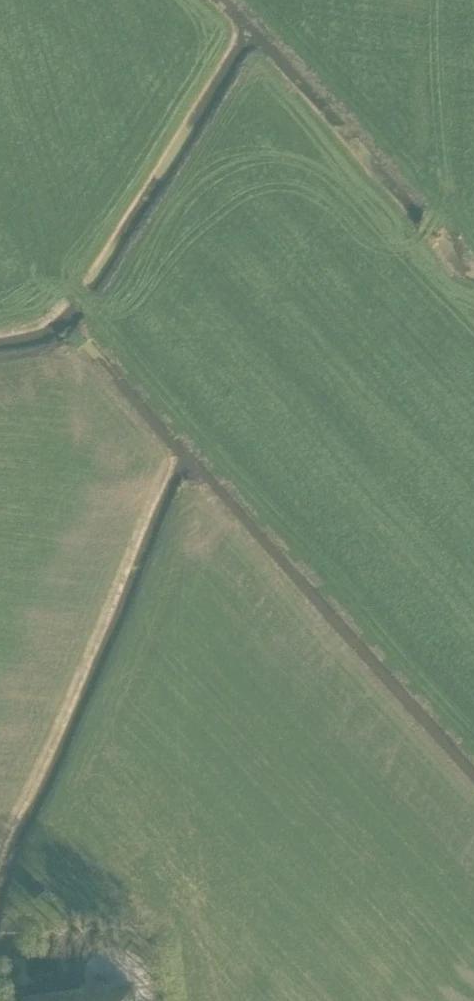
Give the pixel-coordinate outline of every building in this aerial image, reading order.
[(132,984),(103,988),(103,985),(81,988),(82,991),(25,999),(25,1000),(134,1000),(132,984)]
